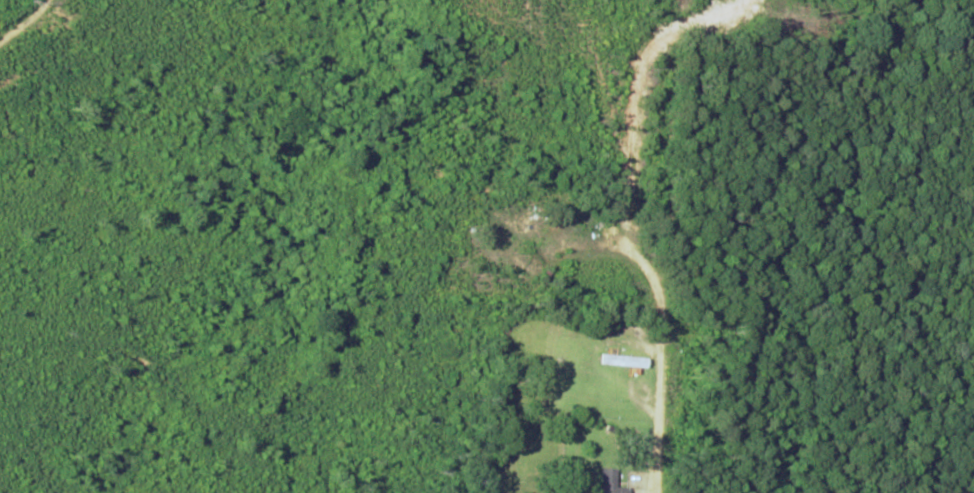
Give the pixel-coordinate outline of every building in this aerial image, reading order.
[(603,365),(650,367),(651,356),(604,355),(603,365)] [(631,487),(618,487),(618,468),(604,468),(604,485),(588,485),(588,492),(631,492),(631,487)]
